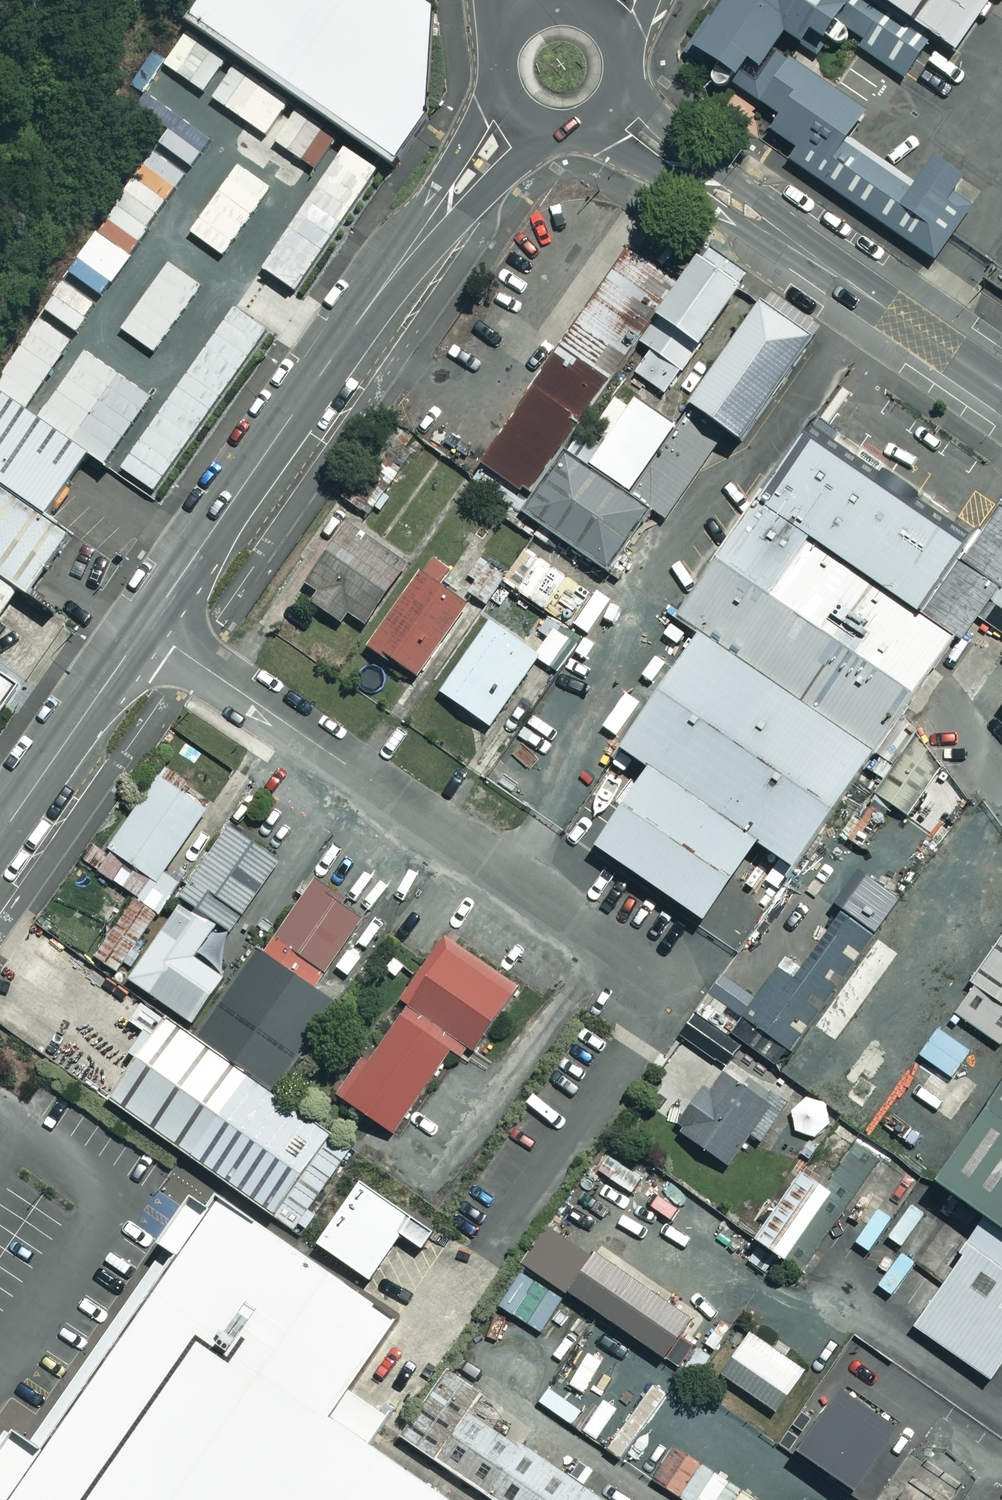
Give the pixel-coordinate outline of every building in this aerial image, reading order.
[(423,10),(408,0),(197,0),(181,23),(385,164),(420,114),(423,10)] [(690,51),(775,110),(762,127),(787,145),(777,159),(927,262),(977,190),(930,157),(910,186),(850,144),(872,113),(793,57),(810,33),(828,46),(837,33),(902,78),(930,38),(946,48),(980,0),(726,0),(690,51)] [(371,166),(256,93),(221,149),(336,222),(371,166)] [(618,244),(471,463),(527,498),(565,444),(673,281),(618,244)] [(742,279),(695,251),(639,343),(686,371),(742,279)] [(807,341),(760,307),(691,403),(738,436),(807,341)] [(0,390),(0,478),(47,511),(89,451),(0,390)] [(647,776),(595,851),(702,925),(757,845),(793,870),(957,631),(921,607),(962,549),(795,434),(666,620),(693,639),(614,754),(647,776)] [(527,498),(615,560),(653,506),(565,444),(527,498)] [(389,484),(395,489),(400,483),(394,478),(401,470),(381,454),(342,501),(359,515),(367,506),(377,514),(390,498),(383,492),(389,484)] [(0,489),(0,574),(26,592),(66,534),(0,489)] [(962,549),(921,607),(957,631),(973,609),(1001,629),(1001,492),(962,549)] [(336,509),(287,584),(355,628),(405,553),(336,509)] [(547,613),(536,632),(550,640),(561,622),(585,636),(605,602),(521,551),(501,585),(547,613)] [(425,555),(359,649),(412,686),(479,592),(425,555)] [(14,594),(0,585),(0,614),(14,594)] [(486,613),(433,691),(484,726),(537,648),(486,613)] [(13,685),(0,676),(0,704),(13,685)] [(861,791),(893,815),(935,758),(903,734),(861,791)] [(104,842),(151,876),(202,805),(155,771),(104,842)] [(178,890),(224,924),(276,853),(229,819),(178,890)] [(362,915),(311,878),(270,934),(321,971),(362,915)] [(197,1033),(239,975),(205,950),(224,924),(178,890),(116,975),(165,1010),(197,1033)] [(151,920),(131,904),(92,954),(112,971),(151,920)] [(868,938),(837,916),(807,957),(792,946),(741,1016),(796,1057),(856,974),(847,967),(868,938)] [(950,997),(960,1005),(953,1014),(995,1045),(1001,1035),(1001,926),(950,997)] [(444,931),(400,995),(408,1001),(455,1033),(475,1046),(519,981),(444,931)] [(106,1091),(290,1224),(350,1142),(278,1090),(349,991),(321,971),(270,934),(239,975),(197,1033),(165,1010),(106,1091)] [(455,1033),(408,1001),(343,1096),(391,1128),(455,1033)] [(738,1047),(693,1017),(679,1037),(725,1067),(738,1047)] [(811,1056),(858,1090),(882,1058),(836,1024),(811,1056)] [(972,1084),(940,1059),(916,1090),(948,1115),(972,1084)] [(673,1122),(716,1154),(758,1097),(715,1066),(673,1122)] [(979,1217),(1001,1233),(1001,1068),(926,1182),(979,1217)] [(340,1163),(287,1236),(342,1274),(374,1229),(398,1246),(418,1218),(340,1163)] [(797,1165),(748,1232),(781,1256),(831,1189),(797,1165)] [(138,1283),(366,1438),(384,1413),(344,1385),(396,1311),(342,1274),(287,1236),(213,1187),(203,1201),(194,1194),(187,1189),(154,1236),(161,1242),(165,1245),(138,1283)] [(937,1223),(921,1211),(896,1246),(912,1258),(937,1223)] [(979,1217),(910,1319),(987,1370),(1001,1348),(1001,1233),(979,1217)] [(594,1262),(548,1230),(522,1268),(563,1295),(564,1293),(673,1366),(706,1317),(603,1248),(594,1262)] [(563,1295),(522,1268),(495,1308),(536,1335),(563,1295)] [(138,1283),(30,1438),(25,1434),(0,1470),(0,1499),(456,1499),(366,1438),(138,1283)] [(814,1365),(748,1322),(713,1374),(779,1418),(814,1365)] [(397,1433),(431,1456),(463,1410),(477,1391),(443,1367),(397,1433)] [(871,1396),(843,1376),(790,1451),(847,1491),(890,1430),(862,1410),(871,1396)] [(463,1410),(431,1456),(494,1499),(592,1499),(463,1410)] [(25,1434),(4,1421),(0,1427),(0,1470),(25,1434)]
